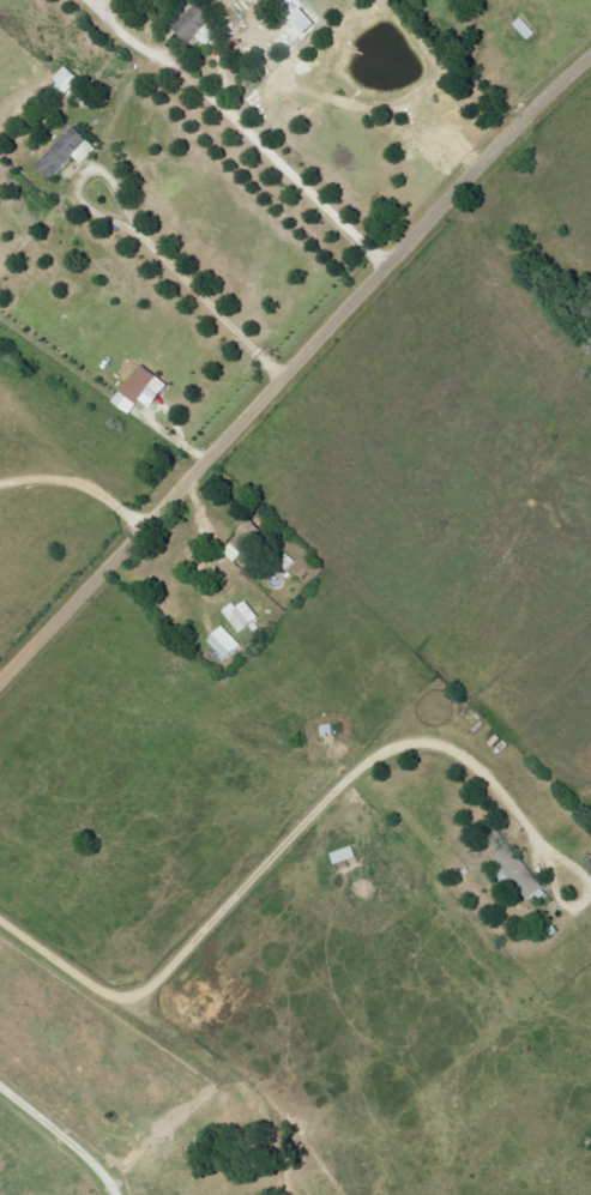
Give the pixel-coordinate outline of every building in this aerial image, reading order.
[(177,29),(193,45),(200,37),(210,47),(222,35),(212,25),(217,20),(200,4),(177,29)] [(300,13),(289,24),(303,40),(314,29),(300,13)] [(55,81),(70,94),(82,80),(67,67),(55,81)] [(37,169),(73,132),(96,153),(82,169),(73,161),(52,183),(37,169)] [(154,409),(172,386),(147,366),(117,403),(133,416),(145,401),(154,409)] [(238,565),(269,535),(256,521),(225,550),(238,565)] [(240,610),(236,604),(225,612),(241,634),(262,619),(249,602),(240,610)] [(245,646),(226,628),(212,643),(231,661),(245,646)] [(546,891),(516,845),(499,856),(529,901),(546,891)] [(334,854),(338,866),(360,858),(356,847),(334,854)]
